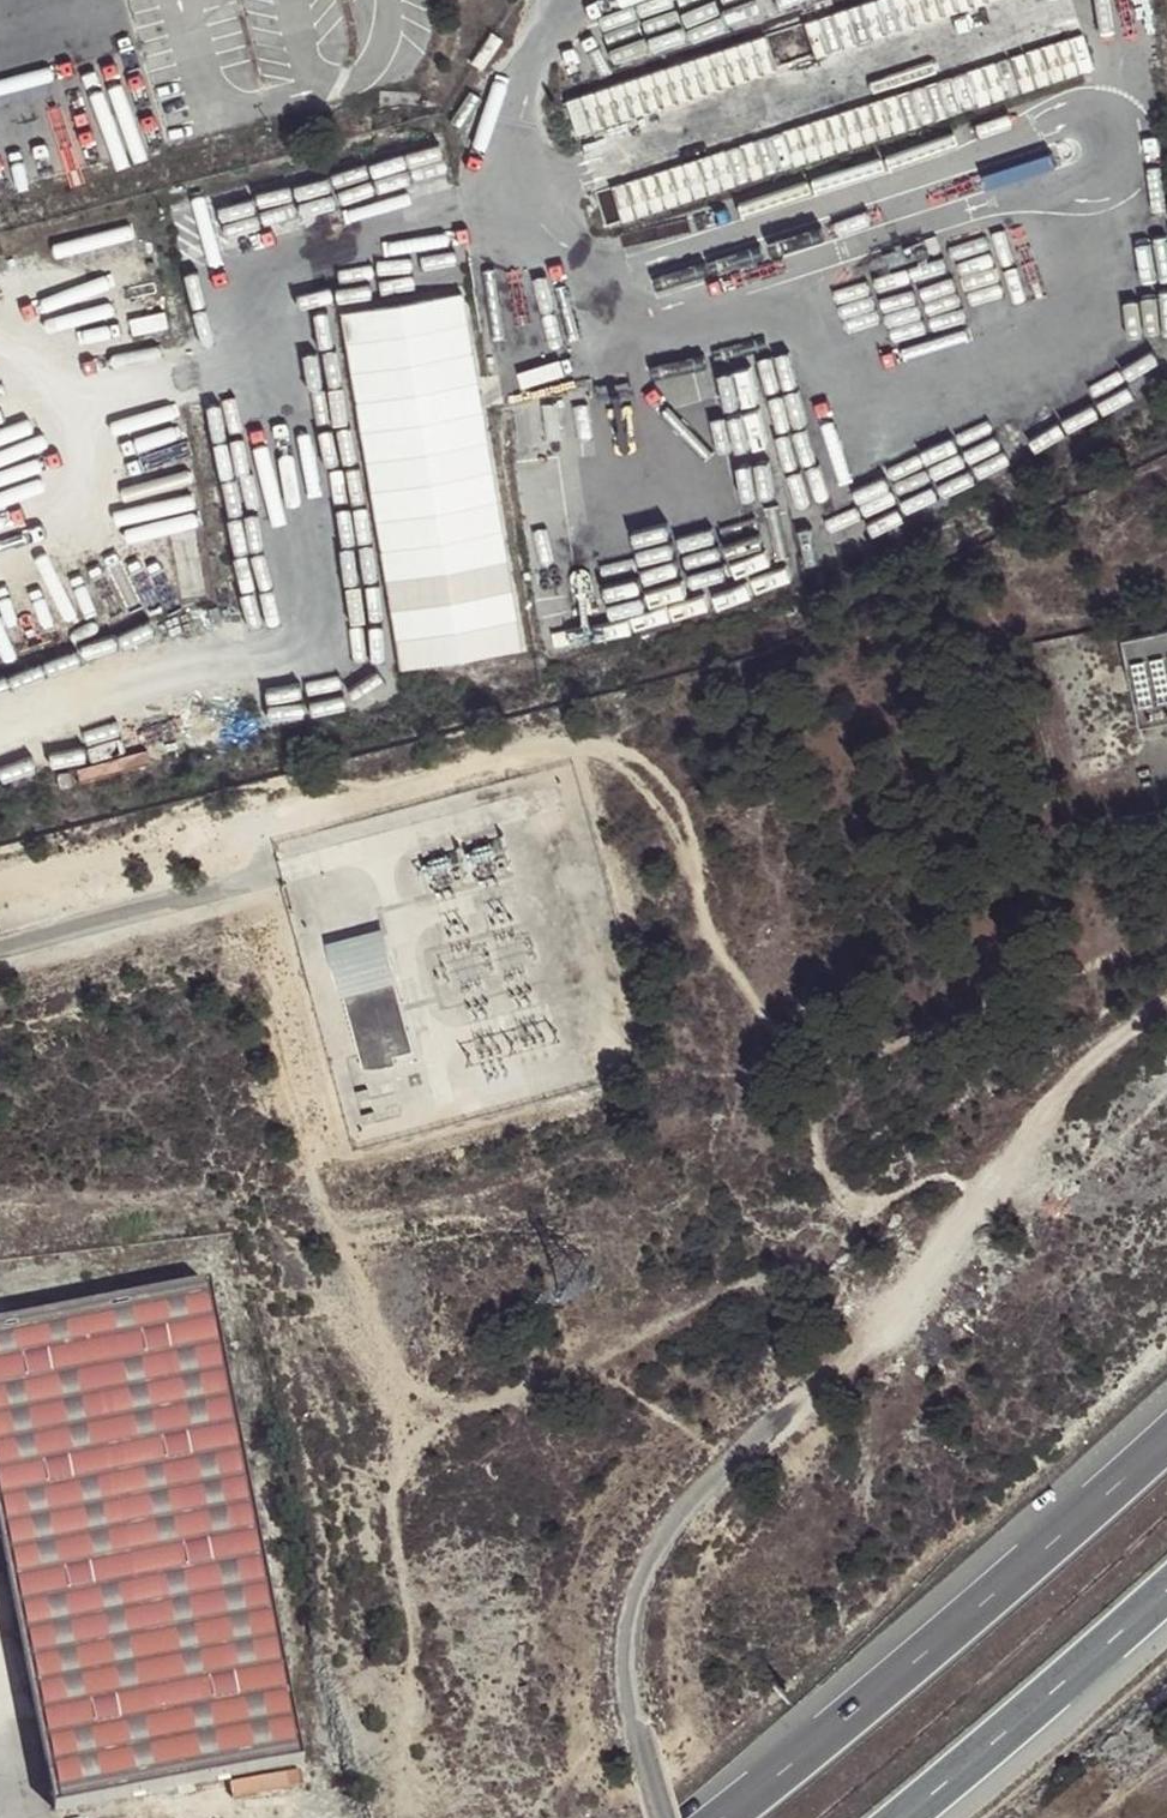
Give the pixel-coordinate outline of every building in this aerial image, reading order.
[(643,115),(635,82),(579,95),(586,128),(643,115)] [(612,224),(846,152),(835,116),(601,188),(612,224)] [(464,287),(343,308),(402,667),(525,649),(464,287)] [(413,1051),(381,933),(331,947),(363,1068),(379,1068),(395,1063),(393,1057),(413,1051)] [(50,1791),(299,1748),(212,1288),(0,1326),(0,1534),(50,1791)]
